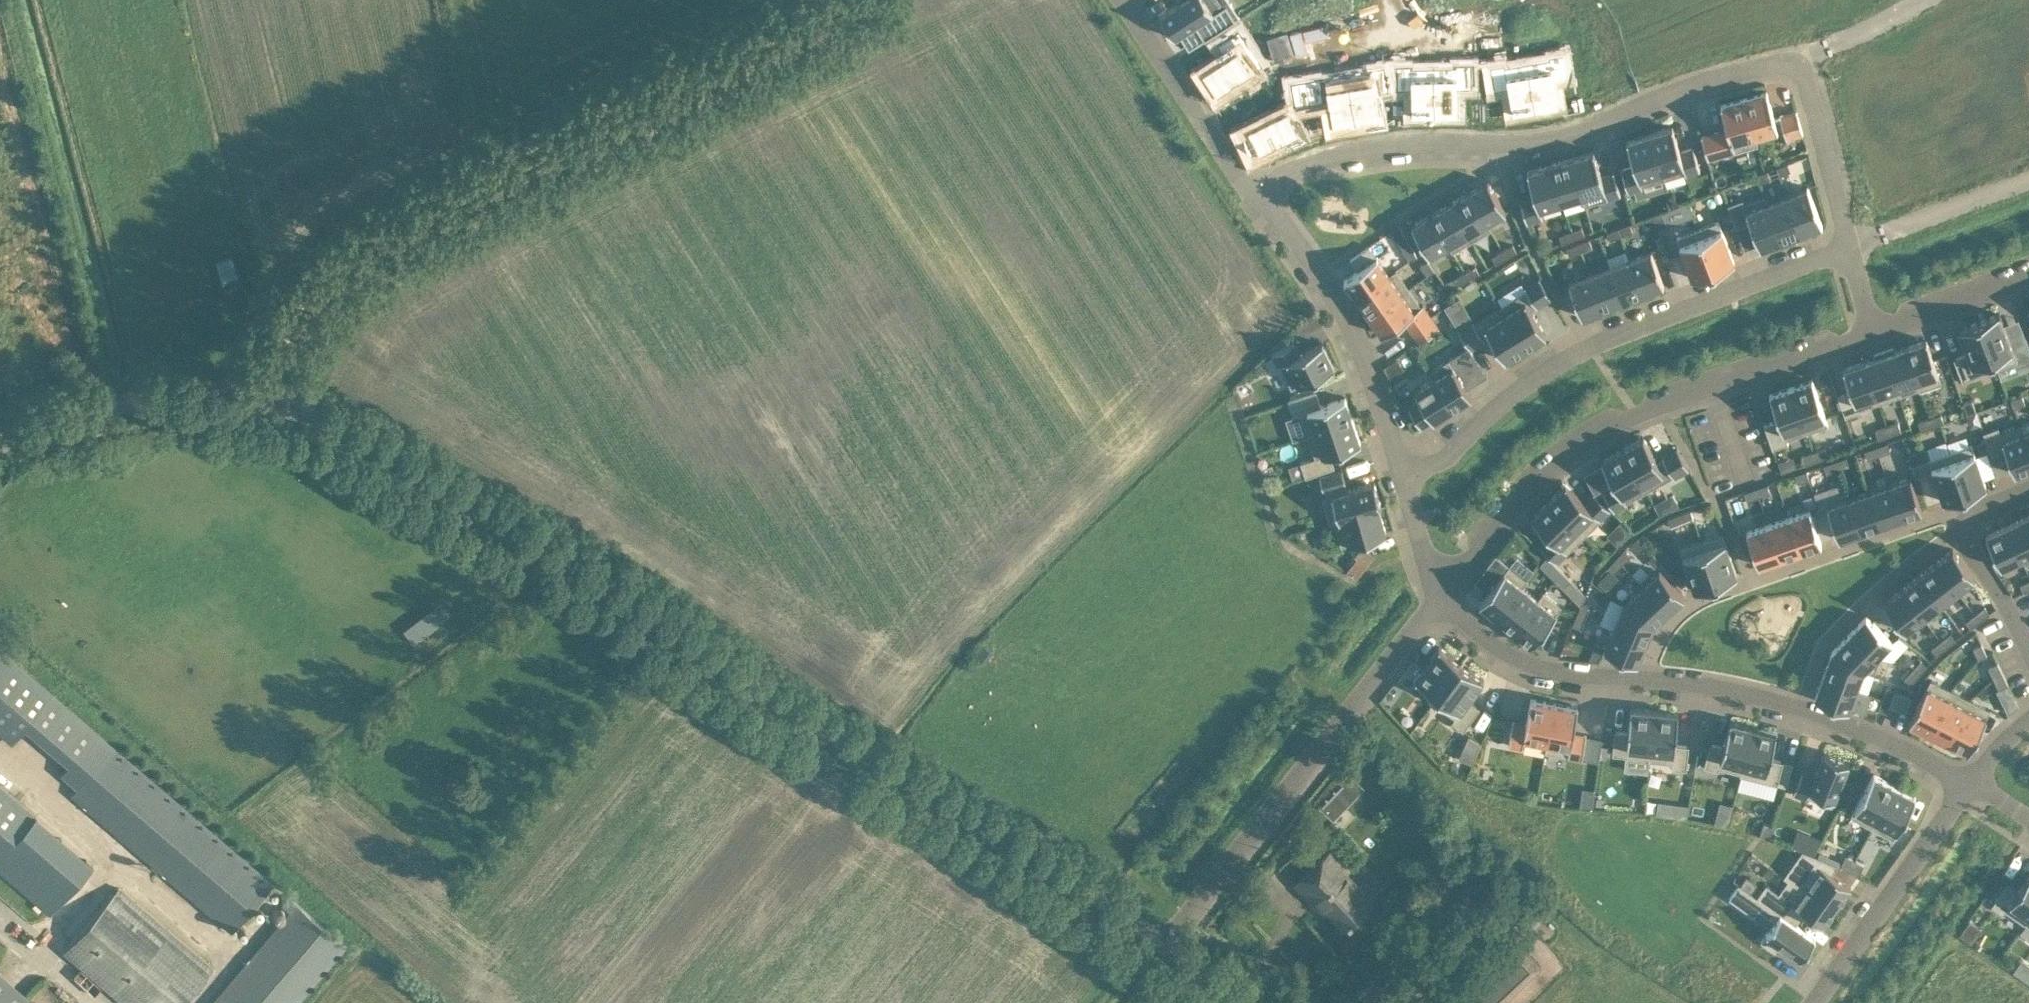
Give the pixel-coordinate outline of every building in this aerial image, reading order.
[(1236,18),(1227,3),(1217,9),(1212,0),(1179,0),(1160,13),(1175,36),(1195,23),(1205,38),(1236,18)] [(1387,17),(1404,17),(1404,7),(1425,7),(1424,0),(1387,0),(1387,17)] [(1425,7),(1446,6),(1446,16),(1462,16),(1462,0),(1424,0),(1425,7)] [(1551,11),(1559,8),(1556,0),(1548,0),(1551,11)] [(1559,8),(1566,6),(1565,0),(1556,0),(1559,8)] [(2025,23),(2024,23),(2024,24),(2028,22),(2028,0),(2014,0),(2025,23)] [(1537,9),(1529,11),(1533,23),(1541,20),(1537,9)] [(1529,11),(1522,14),(1525,25),(1533,23),(1529,11)] [(1472,23),(1460,23),(1461,31),(1473,31),(1472,23)] [(1226,54),(1202,70),(1217,93),(1263,63),(1239,27),(1218,41),(1226,54)] [(1376,27),(1375,35),(1388,35),(1388,27),(1376,27)] [(1472,32),(1460,32),(1460,48),(1472,48),(1472,32)] [(1587,41),(1573,47),(1582,69),(1595,64),(1605,88),(1627,79),(1608,35),(1588,43),(1587,41)] [(1550,56),(1528,60),(1536,107),(1559,103),(1555,77),(1568,75),(1564,52),(1549,54),(1550,56)] [(1505,62),(1491,64),(1495,88),(1508,86),(1512,111),(1536,107),(1528,60),(1506,64),(1505,62)] [(1456,64),(1434,65),(1435,112),(1459,112),(1458,86),(1472,85),(1472,61),(1456,62),(1456,64)] [(1412,63),(1397,63),(1397,87),(1411,87),(1412,113),(1435,112),(1434,65),(1412,65),(1412,63)] [(1370,69),(1348,73),(1356,120),(1380,116),(1375,90),(1389,88),(1385,64),(1370,67),(1370,69)] [(1348,73),(1325,77),(1333,124),(1356,120),(1348,73)] [(2015,73),(2003,78),(2007,87),(2019,82),(2015,73)] [(1320,75),(1306,78),(1310,101),(1324,99),(1320,75)] [(1306,78),(1291,80),(1296,104),(1310,101),(1306,78)] [(2003,78),(1994,81),(1998,90),(2007,87),(2003,78)] [(1946,84),(1937,88),(1941,97),(1950,93),(1946,84)] [(1981,87),(1972,91),(1976,100),(1985,96),(1981,87)] [(1744,96),(1755,135),(1756,135),(1778,128),(1778,127),(1783,125),(1786,137),(1803,132),(1797,109),(1780,114),(1780,115),(1775,117),(1767,90),(1744,96)] [(1931,91),(1922,94),(1926,104),(1934,100),(1931,91)] [(1972,91),(1960,96),(1964,105),(1976,100),(1972,91)] [(1758,143),(1756,135),(1755,135),(1744,96),(1721,103),(1728,129),(1719,131),(1718,130),(1702,134),(1708,158),(1758,143)] [(1250,130),(1242,133),(1251,151),(1258,147),(1260,151),(1301,131),(1289,106),(1248,126),(1250,130)] [(1650,132),(1664,178),(1686,171),(1686,173),(1700,169),(1693,146),(1680,150),(1673,125),(1650,132)] [(1664,178),(1650,132),(1627,139),(1634,164),(1621,168),(1628,191),(1643,186),(1642,184),(1664,178)] [(1582,194),(1585,204),(1621,193),(1614,170),(1601,174),(1594,149),(1571,156),(1582,194)] [(1562,201),(1582,194),(1571,156),(1550,162),(1562,201)] [(1562,201),(1550,162),(1527,169),(1535,194),(1520,198),(1527,221),(1543,217),(1540,207),(1562,201)] [(1788,162),(1777,166),(1780,174),(1791,169),(1788,162)] [(1768,169),(1757,174),(1759,181),(1771,177),(1768,169)] [(1487,221),(1488,221),(1506,210),(1488,179),(1469,190),(1487,221)] [(1788,193),(1802,231),(1821,223),(1821,224),(1823,223),(1808,185),(1807,185),(1807,186),(1788,193)] [(1487,221),(1469,190),(1450,201),(1472,239),(1492,228),(1488,221),(1487,221)] [(1767,201),(1768,201),(1765,193),(1744,201),(1743,197),(1728,203),(1737,225),(1750,220),(1760,247),(1781,239),(1767,201)] [(1767,201),(1781,239),(1802,231),(1788,193),(1768,201),(1767,201)] [(1472,239),(1450,201),(1432,211),(1450,243),(1449,243),(1453,250),(1472,239)] [(1450,243),(1432,211),(1412,223),(1430,254),(1449,243),(1450,243)] [(1658,226),(1666,222),(1662,211),(1653,214),(1658,226)] [(1727,227),(1736,224),(1732,214),(1723,218),(1727,227)] [(1698,227),(1714,269),(1735,260),(1719,219),(1698,227)] [(1619,226),(1622,234),(1633,229),(1630,222),(1619,226)] [(1582,225),(1571,229),(1574,237),(1585,233),(1582,225)] [(1619,226),(1607,231),(1610,238),(1622,234),(1619,226)] [(1693,277),(1714,269),(1698,227),(1677,236),(1693,277)] [(1563,241),(1574,237),(1571,229),(1560,234),(1563,241)] [(1589,237),(1578,242),(1581,249),(1592,245),(1589,237)] [(1409,240),(1401,245),(1409,259),(1417,254),(1409,240)] [(1581,249),(1578,242),(1567,246),(1570,254),(1581,249)] [(1513,243),(1503,249),(1507,256),(1517,250),(1513,243)] [(1359,268),(1344,278),(1345,279),(1357,296),(1390,273),(1378,256),(1378,255),(1377,255),(1370,245),(1371,245),(1370,244),(1351,258),(1351,259),(1352,259),(1359,268)] [(1496,262),(1507,256),(1503,249),(1492,255),(1496,262)] [(1664,283),(1652,249),(1630,258),(1643,291),(1664,283)] [(223,280),(236,275),(229,252),(215,257),(223,280)] [(1610,265),(1623,299),(1643,291),(1630,258),(1610,265)] [(1428,259),(1421,264),(1428,274),(1435,269),(1428,259)] [(1476,264),(1465,270),(1469,277),(1480,271),(1476,264)] [(1590,273),(1603,307),(1623,299),(1610,265),(1590,273)] [(1370,314),(1409,287),(1397,269),(1390,273),(1357,296),(1370,314)] [(1459,283),(1469,277),(1465,270),(1455,276),(1459,283)] [(1590,273),(1569,281),(1582,315),(1603,307),(1590,273)] [(1501,305),(1527,346),(1547,333),(1531,308),(1537,305),(1538,306),(1553,297),(1540,276),(1525,285),(1527,289),(1501,305)] [(1431,314),(1423,303),(1421,304),(1409,287),(1370,314),(1382,332),(1382,333),(1404,318),(1411,328),(1431,314)] [(1527,346),(1501,305),(1475,321),(1473,317),(1458,327),(1471,347),(1486,338),(1485,337),(1491,333),(1506,358),(1527,346)] [(2000,312),(1979,320),(1996,367),(2018,358),(2013,345),(2000,312)] [(1418,339),(1419,340),(1440,326),(1439,325),(1438,325),(1436,321),(1431,314),(1411,328),(1412,329),(1418,338),(1419,339),(1418,339)] [(1963,379),(1996,367),(1979,320),(1958,328),(1967,352),(1954,357),(1963,379)] [(1920,389),(1942,382),(1927,338),(1905,346),(1920,389)] [(1281,364),(1292,387),(1335,366),(1323,341),(1300,353),(1294,340),(1272,351),(1279,364),(1281,364)] [(2028,340),(2013,345),(2018,358),(2028,354),(2028,343),(2028,340)] [(1920,389),(1905,346),(1895,349),(1893,346),(1884,349),(1899,394),(1916,389),(1919,387),(1920,389)] [(1865,360),(1880,401),(1887,398),(1899,394),(1884,349),(1874,353),(1875,356),(1874,356),(1865,360)] [(1449,358),(1430,370),(1453,407),(1472,395),(1449,358)] [(1838,395),(1845,415),(1861,410),(1860,408),(1880,401),(1865,360),(1843,367),(1851,390),(1838,395)] [(1434,419),(1453,407),(1430,370),(1429,370),(1433,377),(1415,388),(1420,397),(1409,404),(1422,424),(1433,417),(1434,419)] [(1791,385),(1807,431),(1828,423),(1812,377),(1811,378),(1791,385)] [(1778,417),(1764,422),(1773,447),(1788,441),(1787,438),(1807,431),(1791,385),(1771,392),(1770,392),(1778,417)] [(1308,434),(1354,418),(1346,396),(1321,404),(1317,390),(1289,400),(1294,415),(1301,412),(1308,434)] [(2022,394),(2011,398),(2014,406),(2025,402),(2022,394)] [(1976,410),(1972,398),(1963,401),(1967,413),(1976,410)] [(1941,412),(1930,416),(1933,425),(1941,422),(1944,421),(1941,412)] [(1929,426),(1933,425),(1930,416),(1918,420),(1921,429),(1929,426)] [(1354,418),(1308,434),(1316,457),(1361,441),(1354,418)] [(1887,425),(1890,433),(1901,429),(1898,421),(1887,425)] [(2028,447),(2028,428),(2024,430),(2021,422),(2020,423),(2028,447)] [(2020,423),(2000,430),(1998,425),(1983,431),(1992,453),(2006,448),(2015,472),(2028,467),(2028,447),(2020,423)] [(1890,433),(1887,425),(1876,429),(1879,437),(1890,433)] [(1643,436),(1623,447),(1647,489),(1673,474),(1674,476),(1689,468),(1678,446),(1662,455),(1663,457),(1657,460),(1644,435),(1643,436)] [(1986,438),(1977,441),(1981,452),(1990,449),(1986,438)] [(1888,441),(1877,444),(1879,453),(1891,449),(1888,441)] [(1965,492),(1986,485),(1972,443),(1950,450),(1965,492)] [(1879,453),(1877,444),(1865,448),(1868,457),(1879,453)] [(1814,450),(1817,459),(1828,455),(1825,446),(1814,450)] [(1647,489),(1623,447),(1603,458),(1602,459),(1615,482),(1603,488),(1615,509),(1628,502),(1627,500),(1647,489)] [(1805,463),(1817,459),(1814,450),(1802,454),(1805,463)] [(1965,492),(1950,450),(1913,463),(1917,475),(1933,469),(1944,500),(1965,492)] [(1836,459),(1839,467),(1850,463),(1847,455),(1836,459)] [(1311,458),(1301,461),(1306,475),(1316,472),(1311,458)] [(1839,467),(1836,459),(1824,462),(1827,471),(1839,467)] [(1330,521),(1382,506),(1375,480),(1347,488),(1346,483),(1347,482),(1343,468),(1320,475),(1324,489),(1326,489),(1327,494),(1323,495),(1330,521)] [(1810,477),(1807,468),(1795,472),(1798,481),(1810,477)] [(1889,482),(1901,516),(1922,509),(1911,475),(1889,482)] [(1549,499),(1584,534),(1611,508),(1594,491),(1585,500),(1566,482),(1549,499)] [(1756,486),(1759,494),(1770,490),(1767,482),(1756,486)] [(1869,489),(1881,523),(1901,516),(1889,482),(1869,489)] [(1759,494),(1756,486),(1745,490),(1748,498),(1759,494)] [(1679,501),(1673,488),(1654,499),(1660,511),(1679,501)] [(1849,496),(1860,531),(1881,523),(1869,489),(1849,496)] [(1860,531),(1849,496),(1827,504),(1839,538),(1860,531)] [(1557,561),(1584,534),(1549,499),(1532,516),(1550,534),(1540,544),(1557,561)] [(1382,506),(1330,521),(1335,520),(1342,545),(1387,532),(1380,507),(1382,506)] [(1822,542),(1810,508),(1789,515),(1801,549),(1822,542)] [(1694,517),(1691,509),(1680,513),(1683,521),(1694,517)] [(1683,521),(1680,513),(1668,517),(1671,525),(1683,521)] [(1632,525),(1621,515),(1607,530),(1618,540),(1632,525)] [(1768,522),(1780,556),(1801,549),(1789,515),(1768,522)] [(2026,515),(2006,524),(2022,556),(2028,553),(2028,521),(2026,515)] [(1768,522),(1747,529),(1759,563),(1780,556),(1768,522)] [(2006,524),(1986,533),(2001,566),(2022,556),(2006,524)] [(1465,530),(1460,525),(1454,532),(1460,537),(1465,530)] [(1704,538),(1702,539),(1716,581),(1720,580),(1737,574),(1723,532),(1704,538)] [(1644,540),(1637,534),(1629,543),(1635,549),(1644,540)] [(1716,581),(1702,539),(1680,547),(1695,588),(1716,581)] [(1364,544),(1356,554),(1358,556),(1368,563),(1376,553),(1364,544)] [(1624,547),(1616,556),(1623,562),(1631,554),(1624,547)] [(1953,547),(1935,561),(1957,589),(1975,576),(1953,547)] [(1537,559),(1547,569),(1554,561),(1545,552),(1537,559)] [(1489,563),(1502,574),(1510,564),(1497,553),(1489,563)] [(1610,567),(1615,571),(1623,562),(1616,556),(1608,565),(1610,567)] [(1556,577),(1563,570),(1554,561),(1547,569),(1555,578),(1556,577)] [(1935,561),(1918,574),(1940,603),(1957,589),(1935,561)] [(1481,602),(1498,616),(1528,578),(1510,564),(1502,574),(1485,595),(1480,602),(1481,603),(1481,602)] [(1615,571),(1610,567),(1599,578),(1606,584),(1618,574),(1615,571)] [(1643,584),(1668,610),(1684,595),(1660,569),(1643,584)] [(1563,570),(1556,577),(1565,585),(1571,579),(1563,570)] [(1918,574),(1901,588),(1923,616),(1940,603),(1918,574)] [(2028,588),(2028,578),(2021,582),(2024,591),(2028,588)] [(1523,584),(1498,616),(1515,629),(1540,598),(1523,585),(1523,584)] [(1624,602),(1654,623),(1668,610),(1643,584),(1624,602)] [(1901,588),(1883,601),(1906,630),(1923,616),(1901,588)] [(1562,605),(1544,591),(1540,598),(1515,629),(1531,642),(1531,643),(1532,643),(1562,605)] [(416,641),(451,617),(440,601),(405,625),(416,641)] [(1586,616),(1590,605),(1582,601),(1578,612),(1586,616)] [(1654,623),(1624,602),(1624,603),(1613,627),(1647,641),(1654,623)] [(1985,604),(1975,612),(1981,619),(1990,612),(1985,604)] [(1581,627),(1586,616),(1578,612),(1573,623),(1581,627)] [(1981,619),(1975,612),(1966,619),(1971,626),(1981,619)] [(1867,614),(1851,630),(1877,656),(1893,639),(1867,614)] [(1647,641),(1613,627),(1605,648),(1638,662),(1647,641)] [(1877,656),(1851,630),(1832,650),(1864,669),(1877,656)] [(1941,639),(1947,646),(1956,638),(1950,631),(1941,639)] [(1937,653),(1947,646),(1941,639),(1932,646),(1937,653)] [(1974,646),(1979,657),(1987,653),(1982,642),(1974,646)] [(1462,660),(1461,661),(1439,645),(1424,665),(1413,657),(1399,676),(1411,685),(1417,678),(1438,693),(1433,699),(1434,700),(1463,660),(1462,660)] [(11,741),(23,727),(51,694),(0,650),(0,732),(11,741)] [(1832,650),(1823,675),(1857,687),(1864,669),(1832,650)] [(1921,658),(1913,667),(1919,673),(1927,664),(1921,658)] [(1463,661),(1463,660),(1434,700),(1455,716),(1452,720),(1464,729),(1480,706),(1469,698),(1485,678),(1463,662),(1463,661)] [(1994,676),(2003,672),(1998,661),(1989,666),(1994,676)] [(1919,673),(1913,667),(1905,676),(1911,682),(1919,673)] [(2008,683),(2003,672),(1994,676),(1999,687),(2008,683)] [(1857,687),(1823,675),(1815,696),(1849,708),(1857,687)] [(1929,731),(1951,688),(1931,678),(1909,721),(1929,731)] [(1895,689),(1895,688),(1886,685),(1882,696),(1891,699),(1893,693),(1895,689)] [(1951,688),(1929,731),(1949,741),(1970,698),(1951,688)] [(1909,694),(1895,689),(1893,693),(1891,699),(1889,703),(1906,710),(1912,695),(1909,694)] [(1882,696),(1878,708),(1887,711),(1889,703),(1891,699),(1882,696)] [(1547,740),(1555,701),(1531,697),(1526,722),(1513,720),(1509,743),(1523,746),(1525,736),(1547,740)] [(1970,698),(1949,741),(1969,751),(1991,708),(1970,698)] [(1548,741),(1546,750),(1568,755),(1583,757),(1587,734),(1574,731),(1579,705),(1555,701),(1548,741)] [(1650,759),(1655,709),(1631,706),(1629,731),(1615,729),(1613,753),(1649,757),(1649,759),(1650,759)] [(1655,709),(1650,759),(1673,761),(1672,767),(1687,768),(1689,744),(1676,743),(1679,711),(1655,709)] [(1741,774),(1754,725),(1730,719),(1724,745),(1711,742),(1704,765),(1719,769),(1719,766),(1741,771),(1740,773),(1741,774)] [(1754,725),(1741,774),(1778,783),(1784,760),(1771,756),(1777,731),(1754,725)] [(1604,729),(1603,739),(1613,740),(1614,730),(1604,729)] [(1472,760),(1481,739),(1467,733),(1458,754),(1472,760)] [(1598,760),(1602,736),(1587,734),(1583,757),(1598,760)] [(272,884),(112,746),(99,761),(91,754),(84,762),(76,755),(61,772),(77,787),(71,794),(231,931),(272,884)] [(1824,750),(1815,774),(1802,769),(1793,791),(1807,797),(1808,795),(1832,805),(1850,760),(1824,750)] [(1872,826),(1895,784),(1874,772),(1851,815),(1872,826)] [(1895,784),(1872,826),(1894,837),(1916,795),(1895,784)] [(51,914),(83,876),(25,826),(35,815),(34,815),(23,805),(0,785),(0,870),(51,914)] [(1583,786),(1580,806),(1592,808),(1594,787),(1583,786)] [(1333,821),(1340,813),(1327,800),(1319,808),(1333,821)] [(1677,803),(1676,815),(1687,816),(1689,804),(1677,803)] [(1760,834),(1770,837),(1774,825),(1764,822),(1760,834)] [(1810,834),(1804,849),(1814,853),(1819,838),(1810,834)] [(1322,900),(1329,907),(1346,925),(1350,920),(1351,921),(1354,918),(1361,924),(1368,925),(1379,914),(1377,906),(1345,871),(1349,867),(1332,848),(1296,881),(1318,904),(1322,900)] [(1803,848),(1784,874),(1795,882),(1799,877),(1838,905),(1852,885),(1832,872),(1838,863),(1837,863),(1826,858),(1814,853),(1804,849),(1803,848)] [(1850,869),(1855,858),(1847,853),(1841,864),(1850,869)] [(1855,858),(1850,869),(1859,874),(1864,863),(1855,858)] [(1747,874),(1741,883),(1751,890),(1758,882),(1747,874)] [(1992,904),(2004,912),(2006,909),(2025,922),(2028,916),(2028,874),(2019,888),(2008,881),(1992,904)] [(1766,882),(1757,895),(1796,922),(1804,911),(1824,925),(1838,905),(1799,877),(1795,882),(1789,878),(1779,891),(1766,882)] [(1739,882),(1729,896),(1754,914),(1759,907),(1776,919),(1761,939),(1775,949),(1781,941),(1802,956),(1816,936),(1796,922),(1757,895),(1751,890),(1741,883),(1739,882)] [(212,968),(118,887),(63,950),(124,1002),(182,1002),(212,968)] [(211,1002),(294,1002),(344,945),(296,904),(286,896),(279,904),(289,912),(211,1002)] [(1550,909),(1539,898),(1522,914),(1533,926),(1550,909)] [(1542,965),(1509,930),(1439,996),(1446,1002),(1502,1002),(1542,965)] [(27,992),(0,968),(0,1002),(17,1002),(27,992)] [(65,994),(56,1002),(75,1002),(65,994)]
